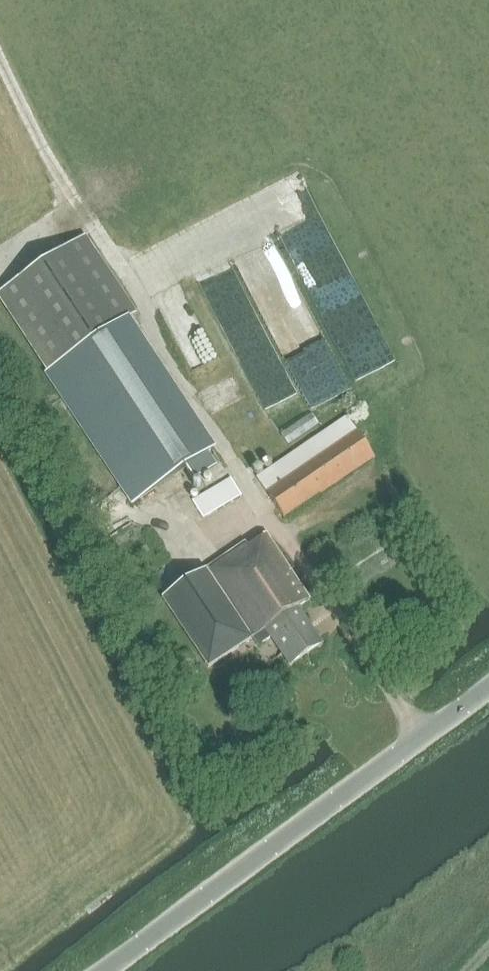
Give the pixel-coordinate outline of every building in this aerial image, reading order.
[(115,287),(83,238),(0,293),(0,295),(50,371),(121,324),(134,316),(115,287)] [(234,349),(259,338),(225,266),(200,277),(234,349)] [(159,312),(194,366),(217,351),(183,298),(159,312)] [(216,467),(121,324),(50,371),(137,501),(186,469),(194,481),(216,467)] [(208,413),(275,386),(266,363),(198,391),(208,413)] [(311,415),(282,435),(289,446),(318,426),(311,415)] [(321,494),(374,458),(347,417),(256,478),(283,518),(320,493),(321,494)] [(242,497),(231,479),(192,502),(203,520),(242,497)] [(271,637),(290,665),(321,644),(297,608),(310,600),(265,535),(247,547),(245,543),(206,570),(252,639),(258,646),(271,637)] [(210,667),(252,639),(206,570),(185,584),(163,599),(210,667)]
